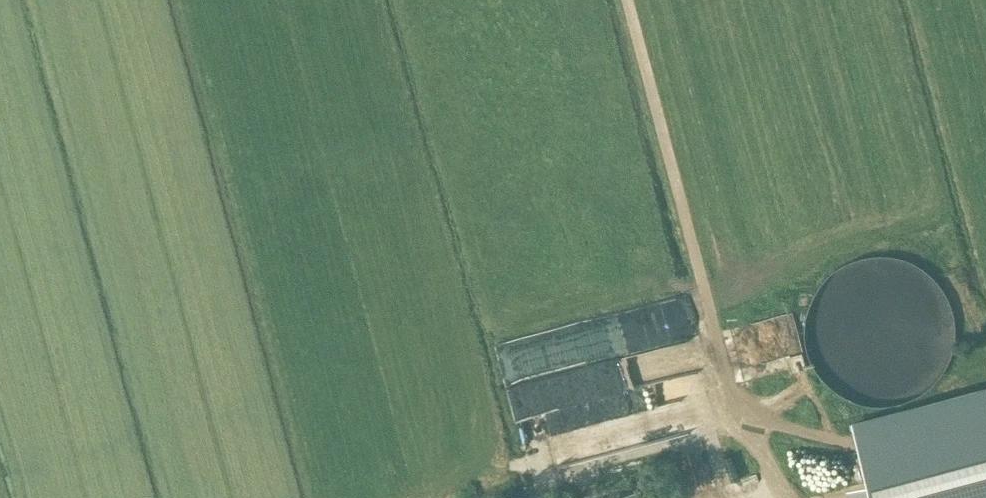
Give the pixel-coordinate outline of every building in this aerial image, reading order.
[(854,424),(874,497),(985,497),(985,388),(854,424)]
